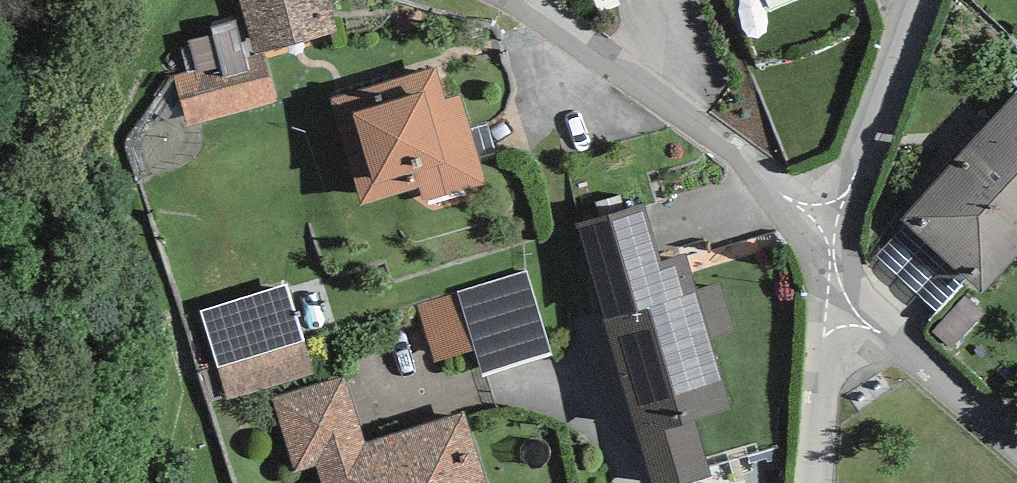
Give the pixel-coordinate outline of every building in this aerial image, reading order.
[(249,37),(254,55),(263,52),(337,32),(328,0),(239,0),(249,37)] [(187,41),(195,71),(254,55),(249,37),(241,39),(236,20),(211,27),(213,34),(187,41)] [(276,100),(263,52),(254,55),(195,71),(175,76),(188,124),(276,100)] [(363,206),(420,189),(424,203),(486,184),(459,96),(446,100),(436,67),(330,98),(363,206)] [(901,219),(907,224),(967,281),(983,294),(1016,257),(1016,93),(901,219)] [(576,225),(652,482),(691,482),(712,477),(695,420),(731,410),(710,338),(697,292),(686,254),(661,261),(644,205),(576,225)] [(937,313),(967,281),(907,224),(877,255),(937,313)] [(527,271),(458,291),(476,351),(483,376),(551,355),(527,271)] [(200,313),(229,400),(314,372),(285,285),(200,313)] [(697,292),(710,338),(734,331),(720,285),(697,292)] [(476,351),(458,291),(417,303),(435,363),(476,351)] [(984,315),(964,297),(932,331),(952,350),(984,315)] [(345,377),(273,398),(295,472),(316,466),(314,458),(365,442),(345,377)] [(321,482),(486,482),(465,412),(365,442),(314,458),(316,466),(321,482)]
